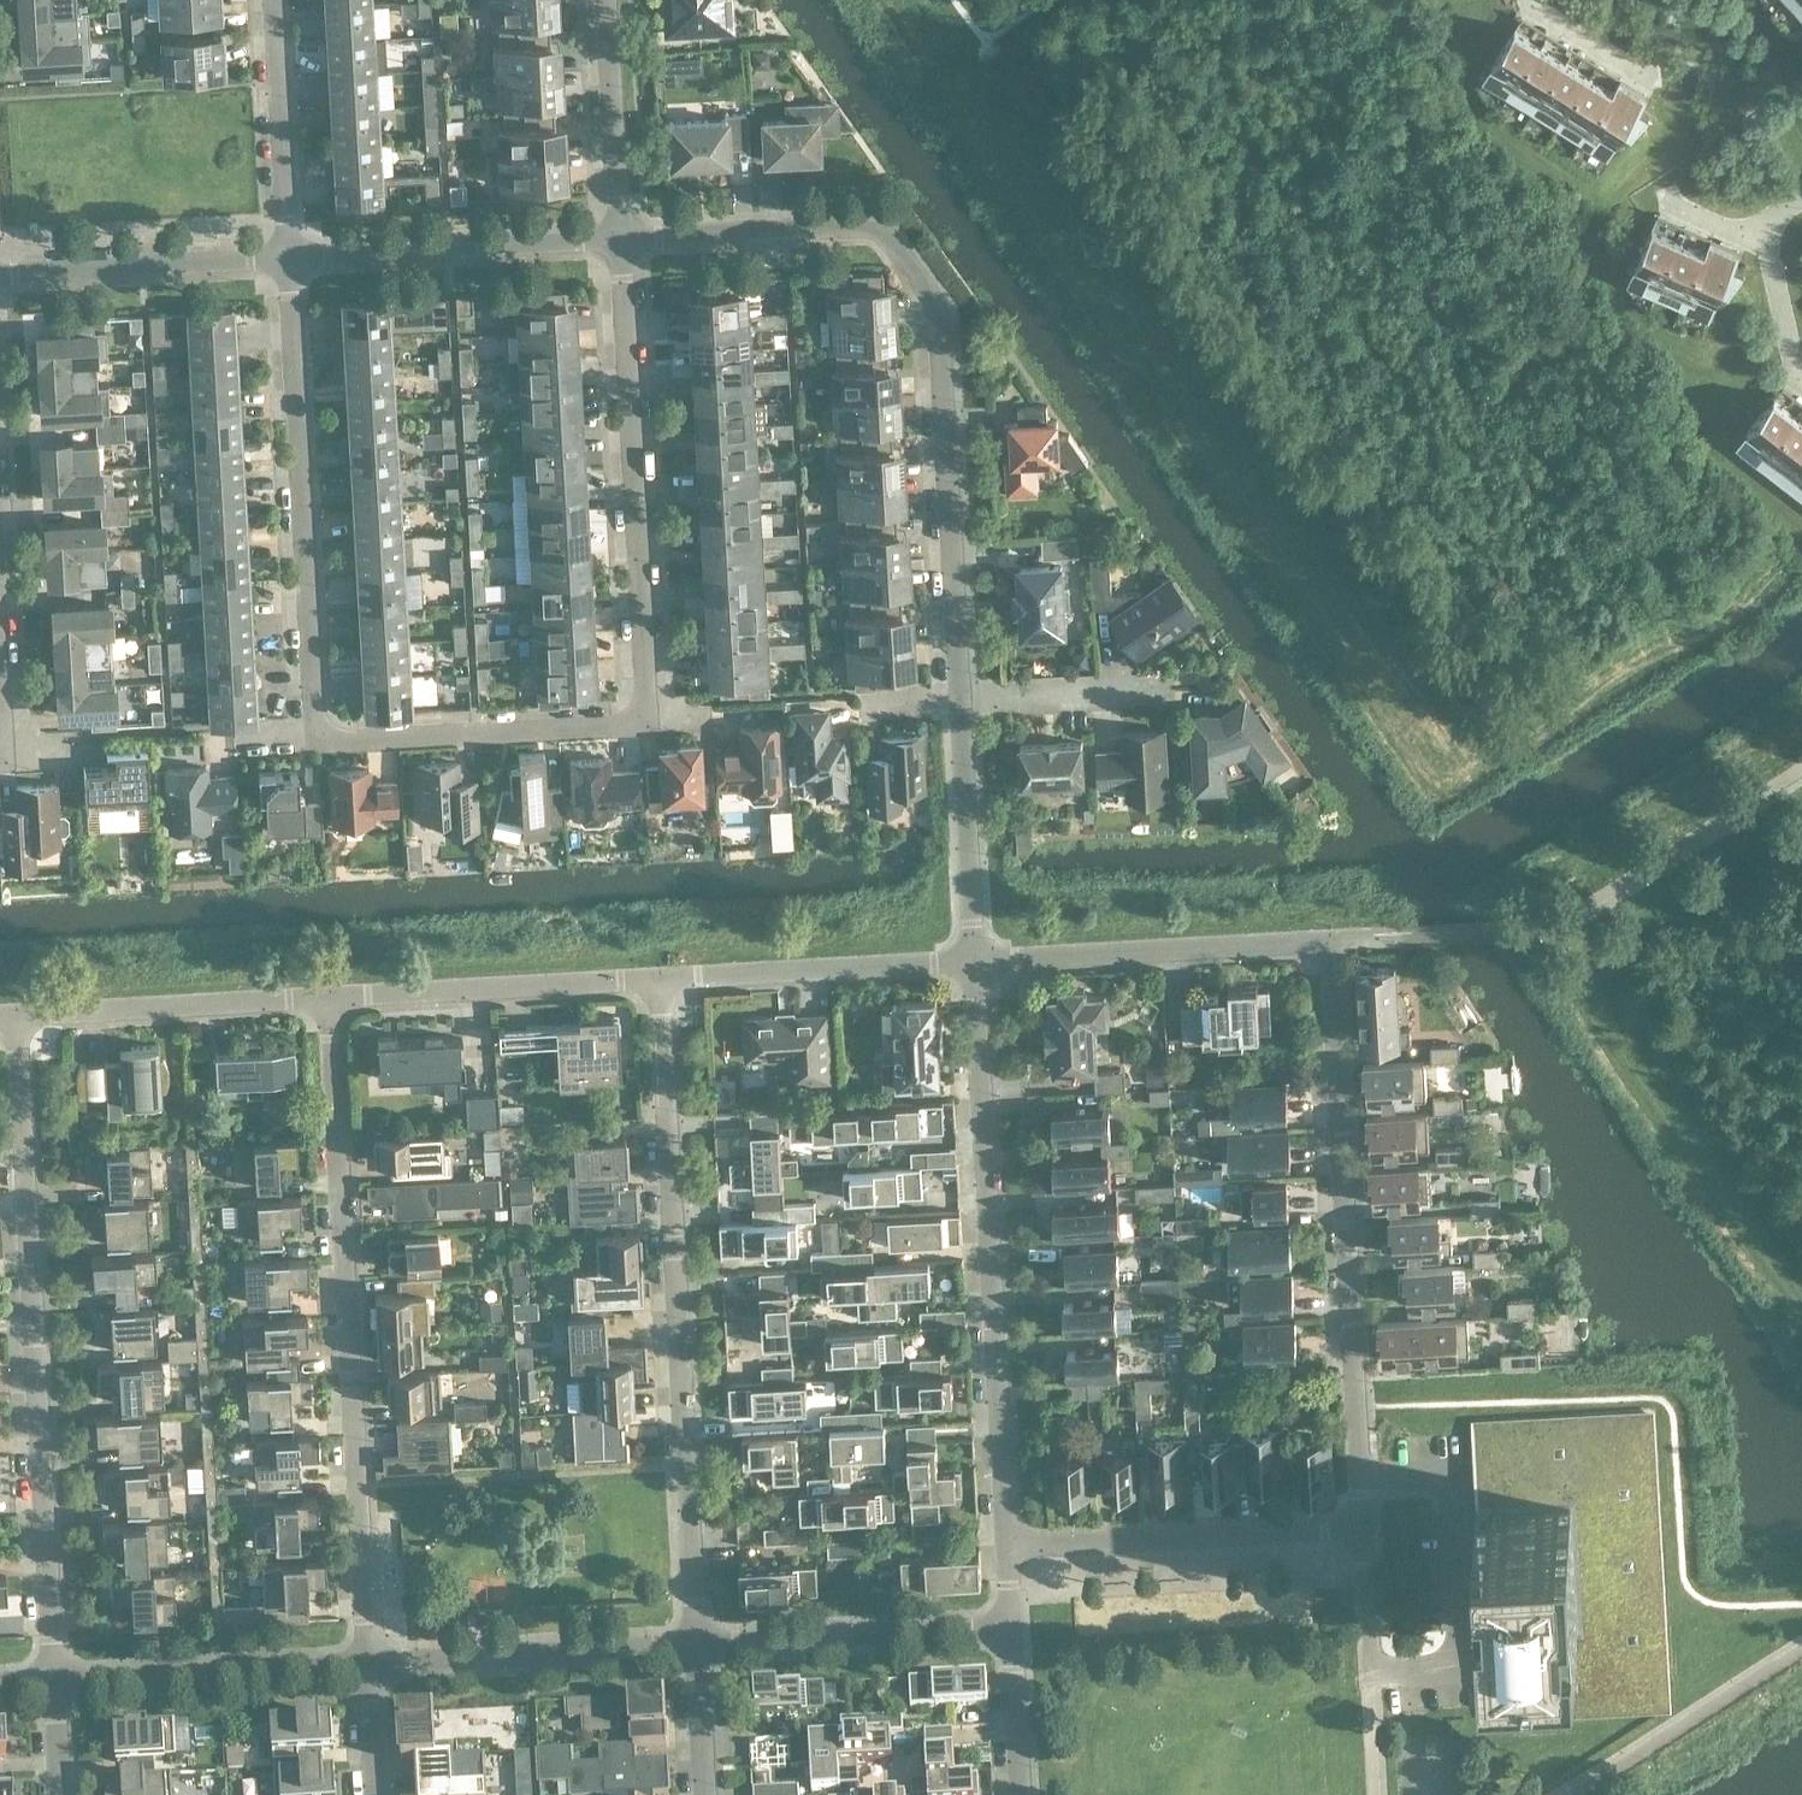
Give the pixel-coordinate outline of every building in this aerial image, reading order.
[(75,0),(21,0),(22,14),(76,11),(75,0)] [(162,18),(209,15),(208,0),(161,0),(162,18)] [(431,0),(422,0),(418,0),(418,15),(432,14),(431,0)] [(548,0),(493,0),(494,21),(504,21),(505,33),(550,30),(549,17),(545,17),(545,11),(549,11),(548,0)] [(668,33),(700,31),(700,35),(735,33),(734,14),(730,14),(729,0),(666,0),(668,33)] [(371,37),(369,2),(328,5),(330,39),(371,37)] [(108,24),(120,23),(120,9),(107,9),(108,24)] [(76,11),(22,14),(23,40),(89,36),(87,11),(76,11)] [(130,12),(131,31),(145,30),(144,11),(130,12)] [(454,27),(453,15),(440,16),(441,28),(454,27)] [(1541,43),(1515,27),(1509,37),(1509,38),(1492,65),(1518,81),(1541,43)] [(146,49),(145,30),(131,31),(133,50),(146,49)] [(551,44),(550,30),(505,33),(506,45),(495,46),(497,75),(552,71),(551,50),(547,50),(547,44),(551,44)] [(432,35),(421,35),(421,43),(433,43),(432,35)] [(90,63),(89,36),(23,40),(25,67),(55,65),(56,80),(80,79),(79,64),(90,63)] [(174,39),(176,75),(222,73),(220,36),(174,39)] [(373,72),(371,37),(330,39),(332,74),(373,72)] [(455,37),(441,38),(442,52),(451,51),(456,46),(455,37)] [(1566,58),(1541,43),(1518,81),(1542,96),(1566,58)] [(769,53),(752,54),(753,71),(770,70),(769,53)] [(435,68),(434,54),(421,54),(421,69),(435,68)] [(1590,74),(1566,58),(1542,96),(1567,112),(1590,74)] [(124,76),(123,62),(110,62),(111,77),(124,76)] [(435,83),(435,68),(421,69),(422,83),(435,83)] [(553,93),(552,71),(497,75),(499,103),(509,103),(510,115),(554,112),(554,99),(550,99),(549,93),(553,93)] [(375,106),(373,72),(332,74),(334,109),(375,106)] [(1615,89),(1590,74),(1567,112),(1591,127),(1615,89)] [(1623,76),(1615,89),(1591,127),(1617,143),(1649,92),(1623,76)] [(456,103),(445,104),(445,118),(457,117),(456,103)] [(798,158),(818,157),(817,133),(826,132),(831,127),(830,108),(825,103),(806,105),(801,110),(802,119),(764,121),(766,160),(786,159),(786,162),(798,161),(798,158)] [(377,141),(375,106),(334,109),(336,143),(377,141)] [(555,126),(554,112),(510,115),(510,127),(500,128),(502,157),(557,153),(555,132),(552,132),(551,126),(555,126)] [(725,114),(725,119),(669,122),(671,165),(729,162),(728,147),(747,146),(745,113),(725,114)] [(463,120),(447,121),(448,134),(463,133),(463,120)] [(439,137),(438,123),(425,124),(425,138),(439,137)] [(439,152),(439,137),(425,138),(426,153),(439,152)] [(378,174),(377,141),(336,143),(338,178),(379,176),(378,174)] [(558,175),(557,153),(502,157),(503,185),(513,185),(514,198),(559,196),(558,181),(554,181),(554,175),(558,175)] [(442,202),(441,171),(378,174),(379,176),(338,178),(339,208),(354,207),(355,210),(365,210),(365,206),(391,205),(390,180),(426,178),(427,203),(442,202)] [(466,182),(449,183),(450,202),(467,201),(466,182)] [(1681,238),(1653,226),(1648,237),(1635,267),(1663,279),(1681,238)] [(1741,248),(1714,235),(1707,250),(1689,291),(1717,303),(1741,248)] [(1707,250),(1681,238),(1663,279),(1689,291),(1707,250)] [(883,286),(882,271),(837,273),(838,287),(828,288),(830,316),(885,313),(883,292),(880,292),(879,286),(883,286)] [(742,279),(696,281),(698,323),(746,320),(744,292),(742,292),(742,279)] [(564,289),(519,291),(520,305),(518,305),(519,333),(567,331),(564,289)] [(473,313),(472,294),(456,295),(457,314),(473,313)] [(450,327),(448,296),(433,297),(434,319),(399,321),(397,299),(371,300),(370,297),(359,297),(360,301),(345,302),(346,331),(387,329),(387,330),(450,327)] [(205,309),(149,313),(151,344),(192,341),(192,340),(232,338),(231,308),(216,309),(216,305),(205,306),(205,309)] [(786,325),(786,311),(770,312),(770,326),(786,325)] [(770,326),(770,312),(751,313),(751,327),(770,326)] [(886,335),(885,313),(830,316),(831,345),(841,344),(842,357),(887,354),(886,341),(882,341),(882,335),(886,335)] [(143,329),(142,315),(129,316),(130,330),(143,329)] [(94,332),(93,318),(69,319),(70,334),(39,336),(41,363),(95,360),(95,359),(107,359),(105,332),(94,332)] [(747,348),(746,320),(698,323),(700,351),(747,348)] [(387,329),(346,331),(348,366),(389,364),(387,330),(387,329)] [(568,358),(567,331),(519,333),(521,361),(568,358)] [(234,373),(232,338),(192,340),(192,341),(194,375),(234,373)] [(472,345),(459,346),(460,364),(473,363),(472,345)] [(451,360),(451,346),(437,347),(438,361),(451,360)] [(749,375),(747,348),(700,351),(702,378),(749,375)] [(888,368),(887,354),(842,357),(843,369),(833,370),(834,398),(889,395),(888,374),(884,374),(884,368),(888,368)] [(570,385),(568,358),(521,361),(523,388),(570,385)] [(97,386),(95,360),(41,363),(42,389),(97,386)] [(452,375),(451,360),(438,361),(439,376),(452,375)] [(165,362),(152,363),(153,377),(166,376),(165,362)] [(474,381),(473,363),(460,364),(461,382),(474,381)] [(391,398),(389,364),(348,366),(350,401),(391,398)] [(790,380),(789,367),(771,368),(772,381),(790,380)] [(146,382),(145,368),(132,369),(133,383),(146,382)] [(772,381),(771,368),(754,369),(754,382),(772,381)] [(236,407),(234,373),(194,375),(195,409),(236,407)] [(750,403),(749,375),(702,378),(703,405),(750,403)] [(167,391),(166,376),(153,377),(154,392),(167,391)] [(571,413),(570,385),(523,388),(524,415),(571,413)] [(813,385),(799,386),(800,399),(814,398),(813,385)] [(98,412),(97,386),(42,389),(44,416),(95,413),(96,427),(125,425),(124,411),(98,412)] [(890,417),(889,395),(834,398),(836,427),(846,426),(847,439),(892,436),(891,423),(887,423),(887,417),(890,417)] [(1799,415),(1775,396),(1767,405),(1768,406),(1748,431),(1771,450),(1799,415)] [(393,433),(391,398),(350,401),(352,435),(393,433)] [(475,400),(462,401),(463,419),(476,418),(475,400)] [(764,402),(750,403),(703,405),(705,433),(752,430),(757,430),(757,423),(765,423),(764,402)] [(1019,422),(1005,423),(1009,492),(1039,491),(1037,460),(1066,459),(1074,472),(1089,462),(1070,434),(1059,435),(1058,420),(1048,420),(1047,404),(1019,406),(1019,422)] [(238,442),(236,407),(195,409),(197,444),(238,442)] [(147,409),(125,411),(125,424),(148,423),(147,409)] [(573,440),(571,413),(524,415),(526,443),(573,440)] [(455,429),(454,415),(441,416),(442,430),(455,429)] [(1799,415),(1771,450),(1794,467),(1801,457),(1801,417),(1799,415)] [(477,436),(476,418),(463,419),(464,437),(477,436)] [(793,434),(792,421),(774,422),(775,435),(793,434)] [(775,435),(774,422),(765,423),(757,423),(757,430),(758,436),(775,435)] [(126,440),(125,425),(96,427),(97,441),(43,444),(45,471),(99,468),(97,441),(126,440)] [(148,425),(126,426),(127,438),(149,437),(148,425)] [(456,444),(455,429),(442,430),(443,445),(456,444)] [(753,458),(752,430),(705,433),(706,460),(753,458)] [(169,431),(156,432),(157,446),(170,446),(169,431)] [(395,468),(393,433),(352,435),(354,470),(395,468)] [(892,450),(892,436),(847,439),(847,451),(837,452),(839,480),(894,477),(893,456),(889,456),(888,450),(892,450)] [(574,468),(573,440),(526,443),(527,470),(574,468)] [(814,441),(802,442),(803,454),(815,453),(814,441)] [(240,476),(238,442),(197,444),(199,479),(240,476)] [(171,460),(170,446),(157,446),(157,461),(171,460)] [(456,451),(444,452),(445,465),(457,464),(456,451)] [(478,455),(465,456),(466,474),(479,473),(478,455)] [(755,485),(753,458),(706,460),(708,488),(755,485)] [(100,494),(99,468),(45,471),(46,498),(100,495),(101,509),(130,507),(129,493),(100,494)] [(397,502),(395,468),(354,470),(356,505),(397,502)] [(576,495),(574,468),(527,470),(529,498),(576,495)] [(480,491),(479,473),(466,474),(467,492),(480,491)] [(242,511),(240,476),(199,479),(201,513),(242,511)] [(796,489),(795,476),(778,477),(778,490),(796,489)] [(778,490),(778,477),(760,478),(761,491),(778,490)] [(895,498),(894,477),(839,480),(841,509),(851,508),(851,521),(896,518),(895,504),(892,505),(891,499),(895,498)] [(459,499),(458,484),(445,485),(446,499),(459,499)] [(757,512),(755,485),(708,488),(709,515),(757,512)] [(578,522),(576,495),(529,498),(530,525),(578,522)] [(460,513),(459,499),(446,499),(447,514),(460,513)] [(173,500),(160,501),(160,516),(174,515),(173,500)] [(399,537),(397,502),(356,505),(358,539),(399,537)] [(130,522),(130,507),(101,509),(101,523),(48,526),(49,553),(104,550),(102,523),(130,522)] [(481,510),(468,511),(469,529),(482,528),(481,510)] [(244,546),(242,511),(201,513),(203,548),(244,546)] [(758,540),(757,512),(709,515),(711,542),(758,540)] [(175,529),(174,515),(160,516),(161,530),(175,529)] [(897,532),(896,518),(851,521),(852,533),(842,534),(844,562),(899,559),(897,538),(893,538),(893,532),(897,532)] [(579,550),(578,522),(530,525),(532,552),(579,550)] [(483,546),(482,528),(469,529),(470,547),(483,546)] [(799,544),(798,531),(781,532),(781,545),(799,544)] [(781,545),(781,532),(763,533),(764,546),(781,545)] [(1080,555),(1078,536),(1042,538),(1044,557),(1080,555)] [(401,571),(399,537),(358,539),(360,574),(401,571)] [(760,567),(758,540),(711,542),(712,570),(760,567)] [(246,580),(244,546),(203,548),(205,583),(246,580)] [(105,577),(104,550),(49,553),(51,580),(105,577)] [(581,577),(579,550),(532,552),(533,580),(581,577)] [(463,568),(462,554),(449,554),(450,569),(463,568)] [(1094,607),(1115,606),(1116,616),(1114,618),(1135,648),(1132,650),(1138,659),(1191,622),(1163,583),(1144,597),(1141,593),(1112,594),(1110,556),(1091,557),(1094,607)] [(900,580),(899,559),(844,562),(845,591),(855,590),(856,603),(901,600),(900,586),(896,587),(896,581),(900,580)] [(484,565),(471,565),(472,583),(485,583),(484,565)] [(1020,569),(1022,588),(1012,589),(1014,613),(1023,612),(1024,632),(1023,632),(1024,633),(1025,633),(1064,631),(1065,631),(1065,630),(1064,608),(1070,608),(1069,589),(1062,589),(1061,567),(1062,567),(1062,565),(1060,565),(1060,566),(1021,568),(1021,567),(1020,568),(1020,569)] [(761,595),(760,567),(712,570),(714,597),(761,595)] [(464,582),(463,568),(450,569),(451,583),(464,582)] [(177,570),(163,570),(164,585),(177,584),(177,570)] [(403,606),(401,571),(360,574),(362,608),(403,606)] [(121,576),(122,590),(134,589),(133,575),(121,576)] [(582,605),(581,577),(533,580),(535,607),(582,605)] [(248,615),(246,580),(205,583),(207,617),(248,615)] [(486,601),(485,583),(472,583),(473,602),(486,601)] [(178,599),(177,584),(164,585),(165,599),(178,599)] [(802,599),(801,586),(784,587),(784,600),(802,599)] [(784,600),(784,587),(766,588),(767,601),(784,600)] [(135,604),(134,589),(122,590),(122,605),(135,604)] [(823,594),(811,595),(811,604),(824,603),(823,594)] [(763,622),(761,595),(714,597),(715,625),(763,622)] [(902,614),(901,600),(856,603),(857,615),(847,616),(848,644),(903,641),(902,620),(898,620),(898,614),(902,614)] [(55,608),(56,635),(111,632),(109,605),(55,608)] [(584,632),(582,605),(535,607),(536,635),(584,632)] [(405,641),(403,606),(362,608),(364,643),(405,641)] [(250,649),(248,615),(207,617),(209,652),(250,649)] [(487,619),(474,620),(475,638),(488,637),(487,619)] [(764,649),(763,622),(715,625),(717,652),(764,649)] [(467,637),(466,623),(453,624),(454,638),(467,637)] [(112,658),(111,632),(56,635),(58,661),(112,658)] [(585,659),(584,632),(536,635),(538,662),(585,659)] [(468,652),(467,637),(454,638),(455,652),(468,652)] [(489,655),(488,637),(475,638),(476,656),(489,655)] [(181,639),(167,640),(168,654),(181,653),(181,639)] [(161,655),(160,641),(148,641),(148,656),(161,655)] [(407,675),(405,641),(364,643),(366,678),(407,675)] [(805,655),(804,641),(788,642),(789,655),(805,655)] [(904,662),(903,641),(848,644),(850,673),(860,672),(861,686),(906,683),(905,668),(901,669),(900,663),(904,662)] [(789,655),(788,642),(769,643),(770,657),(789,655)] [(252,684),(250,649),(209,652),(211,686),(252,684)] [(766,678),(764,649),(717,652),(719,694),(765,691),(764,678),(766,678)] [(182,668),(181,653),(168,654),(169,668),(182,668)] [(162,669),(161,655),(148,656),(149,670),(162,669)] [(113,684),(112,658),(58,661),(59,687),(113,684)] [(588,701),(585,659),(538,662),(540,691),(541,691),(542,704),(588,701)] [(490,665),(477,666),(478,686),(491,685),(490,665)] [(470,686),(469,672),(456,673),(457,687),(470,686)] [(409,711),(407,675),(366,678),(368,713),(409,711)] [(116,725),(113,684),(59,687),(61,714),(92,712),(92,727),(116,725)] [(254,720),(252,684),(211,686),(213,722),(254,720)] [(183,688),(170,689),(171,703),(184,702),(183,688)] [(1246,698),(1227,711),(1220,714),(1196,715),(1200,784),(1224,782),(1224,778),(1228,778),(1232,777),(1237,776),(1241,775),(1245,774),(1249,773),(1253,771),(1257,769),(1261,767),(1264,764),(1266,768),(1286,754),(1267,727),(1273,722),(1261,706),(1255,710),(1246,698)] [(165,720),(164,708),(151,708),(152,721),(165,720)] [(847,776),(845,743),(848,742),(847,733),(836,734),(837,737),(832,737),(828,734),(827,712),(795,714),(799,779),(818,778),(819,797),(845,796),(844,776),(847,776)] [(780,789),(777,726),(740,728),(741,748),(732,749),(732,746),(715,747),(718,788),(744,787),(744,791),(750,791),(750,796),(753,799),(772,798),(775,795),(774,789),(780,789)] [(1129,798),(1139,797),(1143,801),(1149,802),(1154,801),(1158,796),(1168,796),(1164,730),(1125,732),(1126,754),(1117,754),(1117,751),(1099,752),(1100,783),(1128,782),(1129,798)] [(924,789),(921,735),(882,738),(883,756),(868,756),(868,758),(867,758),(869,810),(901,808),(900,791),(924,789)] [(1023,782),(1046,781),(1046,785),(1048,789),(1052,791),(1057,791),(1060,788),(1062,784),(1062,780),(1085,779),(1083,742),(1021,745),(1023,782)] [(662,750),(662,764),(646,765),(649,809),(666,808),(666,798),(683,797),(683,802),(707,801),(706,784),(700,785),(698,744),(681,745),(681,749),(662,750)] [(147,748),(106,750),(106,752),(115,751),(116,767),(85,768),(84,768),(86,806),(87,806),(87,804),(125,802),(126,804),(133,803),(133,802),(149,801),(149,792),(147,748)] [(564,824),(562,788),(545,789),(543,752),(518,753),(519,766),(510,766),(510,764),(508,764),(510,787),(502,787),(503,786),(501,785),(494,818),(496,819),(496,816),(522,822),(523,830),(548,829),(548,825),(564,824)] [(573,814),(580,813),(581,818),(585,821),(602,820),(606,816),(606,812),(613,812),(612,805),(639,804),(637,770),(611,772),(610,758),(570,760),(573,814)] [(444,817),(445,829),(478,827),(476,792),(478,792),(477,779),(458,780),(457,762),(419,764),(422,818),(444,817)] [(236,807),(235,776),(216,777),(216,775),(206,775),(206,766),(168,768),(171,829),(209,826),(208,809),(236,807)] [(334,824),(342,823),(342,824),(345,827),(349,829),(358,829),(362,826),(364,822),(364,823),(365,822),(372,821),(372,813),(397,812),(395,782),(378,783),(378,780),(370,781),(369,769),(331,771),(334,824)] [(283,776),(283,771),(258,773),(260,799),(265,799),(267,830),(304,828),(305,835),(323,834),(321,802),(304,803),(304,795),(299,796),(297,771),(289,771),(290,776),(283,776)] [(17,786),(19,808),(4,809),(4,810),(2,810),(5,867),(37,866),(35,845),(60,844),(59,834),(65,834),(69,830),(69,818),(64,814),(58,815),(56,784),(17,786)] [(1096,809),(1086,809),(1087,821),(1096,821),(1096,809)] [(790,811),(772,812),(774,846),(792,845),(790,811)] [(328,834),(324,838),(325,843),(328,846),(334,846),(337,842),(337,837),(333,834),(328,834)] [(419,841),(405,841),(406,866),(421,865),(419,841)] [(496,849),(494,860),(503,862),(505,851),(496,849)] [(242,855),(229,855),(230,870),(243,869),(242,855)] [(1399,1028),(1395,965),(1373,967),(1374,974),(1371,974),(1371,969),(1356,970),(1357,975),(1359,975),(1363,1038),(1360,1038),(1361,1043),(1378,1042),(1378,1045),(1411,1043),(1411,1027),(1399,1028)] [(1244,1032),(1273,1031),(1270,989),(1258,990),(1258,983),(1230,984),(1230,995),(1220,995),(1219,992),(1201,994),(1202,1005),(1182,1006),(1184,1042),(1220,1040),(1220,1044),(1244,1042),(1244,1032)] [(1095,1068),(1093,1021),(1107,1020),(1106,995),(1085,996),(1085,988),(1063,989),(1064,997),(1052,998),(1053,1024),(1048,1024),(1048,1030),(1050,1030),(1051,1039),(1048,1039),(1049,1044),(1055,1044),(1056,1070),(1095,1068)] [(939,1046),(942,1046),(943,1045),(943,1046),(945,1046),(943,1020),(942,1020),(942,1021),(938,1022),(937,999),(894,1001),(895,1004),(884,1005),(885,1025),(896,1025),(898,1060),(883,1061),(885,1091),(912,1089),(912,1082),(941,1080),(939,1046)] [(620,1074),(617,1014),(580,1017),(580,1023),(526,1026),(527,1041),(556,1040),(558,1078),(559,1084),(584,1082),(584,1076),(620,1074)] [(829,1078),(826,1017),(796,1019),(796,1018),(792,1018),(792,1019),(781,1019),(781,1018),(777,1019),(778,1020),(748,1021),(750,1056),(786,1054),(793,1060),(794,1080),(829,1078)] [(378,1034),(378,1042),(376,1042),(376,1044),(378,1044),(379,1064),(377,1064),(378,1077),(409,1076),(410,1084),(428,1083),(427,1075),(444,1074),(445,1098),(461,1097),(459,1073),(464,1073),(464,1071),(464,1059),(459,1059),(458,1039),(463,1039),(462,1037),(443,1039),(442,1034),(424,1035),(425,1040),(396,1041),(396,1032),(378,1034)] [(262,1079),(296,1077),(294,1047),(260,1049),(260,1042),(244,1043),(244,1050),(215,1051),(217,1082),(246,1080),(247,1095),(263,1094),(262,1079)] [(1461,1058),(1460,1043),(1431,1045),(1432,1060),(1461,1058)] [(158,1045),(132,1046),(120,1047),(121,1062),(105,1062),(107,1094),(123,1093),(123,1101),(123,1102),(161,1100),(161,1099),(160,1091),(166,1090),(168,1087),(168,1085),(169,1083),(169,1081),(169,1079),(169,1076),(169,1074),(169,1072),(169,1070),(168,1066),(166,1063),(164,1059),(158,1059),(158,1047),(158,1045)] [(1165,1049),(1147,1050),(1148,1070),(1166,1069),(1165,1049)] [(1427,1097),(1425,1060),(1364,1064),(1365,1068),(1359,1069),(1360,1082),(1365,1082),(1366,1086),(1368,1086),(1369,1103),(1374,1102),(1374,1100),(1427,1097)] [(88,1095),(86,1064),(80,1064),(79,1066),(78,1070),(77,1072),(77,1074),(77,1076),(77,1080),(77,1084),(78,1088),(79,1090),(80,1093),(81,1095),(88,1095)] [(1164,1069),(1148,1070),(1149,1086),(1165,1085),(1164,1069)] [(1097,1092),(1127,1090),(1126,1070),(1096,1072),(1097,1092)] [(1241,1130),(1240,1116),(1289,1114),(1287,1082),(1231,1085),(1233,1116),(1211,1117),(1212,1132),(1241,1130)] [(1150,1088),(1151,1102),(1170,1102),(1170,1087),(1150,1088)] [(467,1127),(499,1126),(497,1094),(465,1096),(467,1127)] [(1464,1110),(1463,1095),(1434,1096),(1435,1111),(1464,1110)] [(944,1101),(867,1105),(868,1133),(945,1129),(944,1101)] [(868,1133),(867,1105),(790,1109),(791,1137),(868,1133)] [(1054,1111),(1055,1142),(1111,1139),(1109,1108),(1054,1111)] [(1430,1149),(1428,1112),(1367,1115),(1368,1138),(1371,1138),(1372,1154),(1377,1154),(1377,1152),(1430,1149)] [(499,1128),(484,1129),(485,1147),(500,1146),(499,1128)] [(757,1206),(784,1204),(783,1183),(783,1173),(782,1157),(780,1129),(752,1130),(754,1159),(731,1161),(732,1186),(755,1184),(757,1206)] [(574,1132),(577,1171),(577,1172),(610,1170),(611,1171),(626,1170),(624,1137),(609,1138),(608,1130),(574,1132)] [(1291,1161),(1290,1130),(1229,1133),(1231,1164),(1291,1161)] [(450,1172),(449,1151),(441,1151),(440,1131),(375,1135),(376,1154),(381,1154),(381,1159),(376,1159),(376,1161),(392,1160),(393,1176),(450,1172)] [(730,1133),(716,1134),(717,1153),(732,1152),(730,1133)] [(297,1139),(297,1137),(233,1141),(233,1142),(235,1182),(255,1181),(279,1180),(279,1178),(278,1178),(277,1160),(298,1159),(297,1139)] [(1054,1159),(1056,1190),(1111,1187),(1110,1156),(1131,1155),(1130,1141),(1102,1142),(1102,1156),(1054,1159)] [(186,1143),(187,1172),(198,1171),(197,1143),(186,1143)] [(149,1145),(85,1149),(85,1151),(86,1151),(87,1171),(107,1170),(108,1188),(108,1189),(131,1188),(151,1186),(149,1147),(150,1147),(149,1145)] [(1467,1161),(1466,1146),(1437,1148),(1438,1163),(1467,1161)] [(858,1149),(850,1160),(850,1169),(869,1168),(868,1149),(858,1149)] [(912,1166),(922,1166),(928,1165),(927,1149),(911,1150),(912,1166)] [(782,1157),(783,1173),(799,1173),(798,1156),(782,1157)] [(516,1157),(502,1158),(503,1176),(517,1175),(516,1157)] [(1433,1200),(1431,1163),(1370,1167),(1370,1172),(1365,1172),(1365,1185),(1371,1185),(1371,1189),(1374,1189),(1375,1206),(1380,1206),(1379,1203),(1433,1200)] [(956,1165),(945,1166),(945,1177),(957,1177),(956,1165)] [(922,1166),(912,1166),(845,1170),(846,1198),(923,1193),(922,1166)] [(1223,1166),(1189,1168),(1190,1182),(1223,1180),(1223,1166)] [(1190,1182),(1189,1168),(1174,1169),(1175,1183),(1190,1182)] [(577,1172),(577,1171),(569,1172),(572,1221),(637,1218),(635,1184),(611,1185),(611,1171),(610,1170),(577,1172)] [(500,1201),(498,1175),(369,1183),(370,1201),(394,1199),(395,1215),(437,1213),(436,1205),(500,1201)] [(531,1176),(509,1177),(511,1204),(530,1203),(533,1202),(531,1176)] [(1288,1183),(1254,1185),(1242,1186),(1244,1216),(1256,1215),(1256,1216),(1289,1214),(1288,1183)] [(1175,1184),(1136,1186),(1137,1200),(1176,1198),(1175,1184)] [(1501,1211),(1500,1196),(1471,1198),(1472,1213),(1501,1211)] [(236,1200),(221,1201),(223,1223),(258,1221),(259,1239),(259,1241),(282,1240),(282,1238),(281,1220),(301,1219),(300,1198),(300,1197),(280,1198),(256,1199),(236,1200)] [(148,1199),(104,1202),(104,1203),(106,1224),(107,1241),(106,1242),(106,1243),(130,1242),(130,1241),(150,1240),(148,1201),(148,1199)] [(530,1203),(511,1204),(512,1223),(531,1222),(530,1203)] [(784,1204),(785,1221),(798,1220),(816,1219),(815,1203),(784,1204)] [(1054,1207),(1056,1238),(1121,1234),(1119,1203),(1054,1207)] [(784,1204),(757,1206),(754,1206),(755,1222),(785,1221),(784,1204)] [(507,1208),(495,1209),(496,1217),(507,1216),(507,1208)] [(891,1242),(962,1239),(961,1211),(889,1215),(891,1242)] [(1222,1214),(1192,1216),(1192,1230),(1223,1229),(1222,1214)] [(1451,1214),(1440,1215),(1390,1218),(1392,1240),(1394,1240),(1395,1257),(1400,1256),(1400,1254),(1453,1251),(1452,1235),(1440,1236),(1439,1216),(1451,1215),(1451,1214)] [(1192,1216),(1177,1217),(1178,1231),(1192,1230),(1192,1216)] [(798,1220),(785,1221),(755,1222),(721,1224),(722,1252),(799,1248),(798,1220)] [(1290,1225),(1229,1228),(1232,1266),(1292,1262),(1290,1225)] [(203,1256),(201,1228),(190,1228),(192,1257),(203,1256)] [(596,1234),(598,1266),(598,1267),(640,1264),(638,1231),(596,1234)] [(1178,1246),(1177,1232),(1153,1233),(1154,1247),(1178,1246)] [(440,1269),(438,1235),(388,1238),(390,1271),(440,1269)] [(1066,1248),(1068,1285),(1120,1282),(1118,1245),(1066,1248)] [(1503,1263),(1503,1248),(1474,1250),(1475,1265),(1503,1263)] [(873,1249),(842,1250),(843,1267),(874,1265),(873,1249)] [(813,1269),(822,1268),(843,1267),(842,1250),(812,1252),(813,1269)] [(156,1252),(91,1256),(91,1257),(92,1257),(93,1278),(113,1277),(114,1295),(114,1296),(138,1295),(137,1293),(136,1275),(157,1274),(155,1254),(156,1254),(156,1252)] [(525,1255),(510,1256),(511,1271),(526,1271),(525,1255)] [(205,1284),(203,1256),(192,1257),(193,1283),(194,1285),(205,1284)] [(308,1258),(308,1257),(244,1260),(244,1262),(245,1262),(246,1282),(266,1281),(267,1299),(267,1301),(290,1299),(290,1298),(289,1280),(309,1279),(308,1258)] [(503,1257),(487,1258),(488,1273),(503,1272),(503,1257)] [(930,1262),(876,1265),(879,1316),(898,1315),(897,1292),(931,1290),(930,1262)] [(1204,1263),(1180,1264),(1181,1279),(1205,1278),(1204,1263)] [(642,1297),(640,1264),(598,1267),(598,1266),(574,1267),(576,1301),(642,1297)] [(874,1265),(843,1267),(822,1268),(824,1296),(858,1294),(860,1317),(860,1329),(879,1327),(879,1316),(876,1265),(874,1265)] [(1465,1265),(1455,1266),(1405,1269),(1405,1273),(1399,1273),(1400,1287),(1406,1286),(1406,1291),(1408,1291),(1409,1308),(1414,1307),(1414,1305),(1467,1302),(1466,1286),(1455,1287),(1454,1267),(1465,1266),(1465,1265)] [(1293,1273),(1241,1276),(1243,1307),(1295,1304),(1293,1273)] [(376,1294),(377,1327),(419,1325),(419,1326),(427,1325),(427,1322),(425,1293),(433,1293),(432,1275),(399,1277),(400,1293),(376,1294)] [(1181,1294),(1180,1279),(1142,1282),(1143,1296),(1181,1294)] [(195,1302),(194,1285),(193,1283),(165,1285),(166,1304),(195,1302)] [(206,1313),(205,1284),(194,1285),(195,1302),(195,1313),(206,1313)] [(792,1333),(791,1317),(789,1289),(761,1290),(735,1292),(736,1311),(762,1310),(764,1344),(792,1343),(792,1333)] [(1538,1313),(1537,1298),(1508,1299),(1509,1314),(1538,1313)] [(1064,1302),(1066,1334),(1118,1331),(1116,1299),(1064,1302)] [(537,1300),(513,1302),(514,1318),(538,1317),(537,1300)] [(496,1302),(485,1302),(486,1316),(497,1315),(496,1302)] [(154,1306),(110,1308),(110,1310),(112,1330),(113,1348),(112,1348),(113,1350),(136,1349),(136,1348),(156,1347),(154,1307),(154,1306)] [(920,1310),(921,1326),(937,1325),(936,1309),(920,1310)] [(1239,1309),(1224,1309),(1225,1324),(1239,1323),(1239,1309)] [(1197,1312),(1183,1312),(1183,1327),(1198,1326),(1197,1312)] [(208,1341),(206,1313),(195,1313),(196,1336),(197,1341),(208,1341)] [(572,1365),(595,1363),(595,1362),(645,1359),(644,1342),(604,1345),(603,1313),(569,1315),(572,1365)] [(791,1317),(792,1333),(808,1332),(807,1316),(791,1317)] [(307,1319),(307,1317),(263,1319),(243,1321),(243,1322),(245,1362),(265,1361),(266,1361),(289,1360),(289,1358),(288,1358),(287,1340),(308,1339),(307,1319)] [(1470,1354),(1468,1317),(1379,1322),(1379,1326),(1373,1327),(1374,1340),(1380,1340),(1380,1344),(1387,1344),(1387,1346),(1383,1346),(1383,1361),(1388,1361),(1388,1358),(1470,1354)] [(507,1335),(506,1320),(491,1321),(492,1336),(507,1335)] [(431,1321),(427,1322),(427,1325),(419,1326),(419,1325),(377,1327),(379,1360),(433,1357),(431,1321)] [(1295,1321),(1244,1324),(1246,1355),(1297,1352),(1295,1321)] [(828,1359),(905,1355),(903,1327),(826,1331),(828,1359)] [(1183,1327),(1164,1328),(1165,1343),(1184,1342),(1183,1327)] [(197,1341),(196,1336),(168,1338),(169,1357),(198,1356),(197,1341)] [(209,1369),(208,1341),(197,1341),(198,1356),(198,1370),(209,1369)] [(532,1344),(515,1345),(516,1366),(533,1365),(532,1344)] [(1067,1350),(1069,1381),(1120,1379),(1119,1347),(1067,1350)] [(1501,1352),(1502,1367),(1540,1364),(1540,1349),(1501,1352)] [(509,1365),(508,1350),(479,1352),(480,1366),(509,1365)] [(912,1374),(943,1372),(942,1356),(911,1358),(912,1374)] [(162,1359),(97,1363),(98,1364),(99,1385),(119,1383),(120,1401),(120,1403),(144,1402),(144,1401),(164,1400),(161,1361),(162,1361),(162,1359)] [(646,1376),(645,1359),(595,1362),(595,1363),(596,1377),(580,1378),(582,1410),(582,1411),(624,1408),(624,1409),(632,1409),(630,1377),(646,1376)] [(1185,1360),(1186,1374),(1205,1373),(1204,1359),(1185,1360)] [(764,1382),(794,1380),(793,1364),(763,1366),(764,1382)] [(536,1367),(517,1368),(518,1398),(537,1397),(536,1367)] [(1318,1368),(1294,1369),(1294,1382),(1319,1380),(1318,1368)] [(211,1397),(209,1369),(198,1370),(200,1398),(211,1397)] [(1295,1388),(1294,1382),(1294,1369),(1279,1370),(1280,1389),(1295,1388)] [(440,1404),(438,1370),(388,1373),(390,1407),(440,1404)] [(943,1372),(912,1374),(875,1376),(877,1404),(954,1400),(952,1372),(943,1372)] [(1246,1372),(1231,1373),(1233,1392),(1247,1391),(1246,1372)] [(1198,1375),(1184,1376),(1187,1433),(1201,1432),(1198,1375)] [(311,1379),(310,1377),(246,1381),(246,1382),(247,1382),(249,1422),(269,1421),(292,1420),(292,1418),(291,1400),(311,1399),(310,1379),(311,1379)] [(794,1380),(764,1382),(730,1384),(731,1412),(808,1408),(807,1380),(794,1380)] [(1087,1382),(1073,1382),(1074,1397),(1088,1396),(1087,1382)] [(1102,1382),(1088,1383),(1089,1397),(1103,1396),(1102,1382)] [(197,1394),(186,1394),(186,1406),(198,1406),(197,1394)] [(213,1426),(211,1397),(200,1398),(202,1426),(213,1426)] [(485,1398),(469,1399),(454,1400),(455,1415),(486,1414),(485,1398)] [(582,1411),(582,1410),(574,1410),(577,1460),(627,1457),(626,1439),(622,1439),(621,1425),(625,1425),(624,1409),(624,1408),(582,1411)] [(882,1408),(851,1410),(852,1427),(883,1425),(882,1408)] [(852,1427),(851,1410),(821,1412),(822,1428),(831,1428),(852,1427)] [(160,1413),(96,1416),(96,1418),(97,1438),(118,1437),(119,1455),(118,1455),(119,1457),(142,1455),(162,1454),(160,1414),(160,1413)] [(1667,1706),(1650,1414),(1475,1424),(1472,1424),(1475,1474),(1475,1478),(1477,1496),(1478,1508),(1482,1571),(1481,1571),(1482,1600),(1483,1599),(1485,1626),(1485,1632),(1486,1662),(1489,1716),(1667,1706)] [(385,1453),(386,1471),(451,1467),(449,1418),(399,1420),(401,1452),(385,1453)] [(852,1427),(831,1428),(834,1475),(834,1479),(853,1478),(852,1455),(886,1453),(885,1425),(883,1425),(852,1427)] [(214,1454),(213,1426),(202,1426),(203,1455),(214,1454)] [(1286,1483),(1282,1427),(1245,1429),(1249,1485),(1286,1483)] [(745,1461),(774,1459),(775,1482),(800,1481),(798,1430),(744,1433),(745,1461)] [(319,1437),(298,1438),(254,1440),(254,1442),(255,1442),(257,1481),(277,1480),(277,1481),(300,1479),(300,1478),(299,1460),(319,1459),(318,1438),(319,1438),(319,1437)] [(1190,1488),(1187,1437),(1150,1439),(1153,1490),(1190,1488)] [(1334,1494),(1331,1438),(1300,1440),(1303,1496),(1334,1494)] [(1238,1490),(1235,1439),(1204,1441),(1207,1492),(1238,1490)] [(911,1470),(912,1487),(914,1534),(922,1533),(940,1532),(945,1532),(944,1516),(941,1516),(940,1494),(963,1493),(962,1468),(939,1469),(937,1441),(909,1442),(911,1470)] [(513,1446),(498,1447),(499,1462),(514,1461),(513,1446)] [(536,1446),(521,1447),(522,1462),(537,1461),(536,1446)] [(1105,1493),(1136,1491),(1134,1453),(1103,1455),(1105,1493)] [(216,1482),(214,1454),(203,1455),(205,1483),(216,1482)] [(1094,1493),(1092,1456),(1055,1458),(1057,1496),(1094,1493)] [(124,1468),(104,1470),(104,1471),(105,1491),(126,1490),(127,1508),(126,1508),(126,1510),(150,1509),(150,1508),(170,1507),(167,1467),(168,1467),(168,1466),(124,1468)] [(912,1487),(911,1470),(894,1471),(895,1488),(912,1487)] [(834,1479),(834,1475),(808,1476),(809,1493),(835,1491),(834,1479)] [(216,1484),(216,1482),(205,1483),(206,1511),(217,1511),(217,1503),(216,1484)] [(245,1482),(216,1484),(217,1503),(246,1501),(245,1482)] [(894,1488),(835,1491),(809,1493),(800,1493),(801,1521),(896,1516),(894,1488)] [(317,1499),(317,1497),(253,1501),(253,1502),(256,1542),(276,1541),(299,1540),(299,1538),(298,1520),(318,1519),(317,1499)] [(219,1539),(217,1511),(206,1511),(208,1539),(219,1539)] [(166,1520),(102,1523),(102,1525),(103,1545),(124,1544),(125,1562),(124,1562),(125,1563),(148,1562),(168,1561),(166,1521),(166,1520)] [(766,1542),(797,1541),(796,1524),(765,1526),(766,1542)] [(940,1532),(922,1533),(922,1545),(940,1544),(940,1532)] [(889,1535),(859,1537),(860,1553),(890,1552),(889,1535)] [(860,1553),(859,1537),(828,1539),(829,1555),(860,1553)] [(221,1567),(219,1539),(208,1539),(210,1568),(221,1567)] [(980,1553),(903,1558),(904,1586),(981,1581),(980,1553)] [(325,1559),(325,1557),(261,1561),(261,1562),(262,1562),(264,1602),(284,1601),(307,1600),(307,1598),(306,1580),(326,1579),(325,1559)] [(817,1563),(740,1567),(742,1595),(819,1590),(817,1563)] [(222,1595),(221,1567),(210,1568),(211,1596),(222,1595)] [(174,1573),(110,1576),(110,1578),(111,1598),(132,1597),(133,1615),(132,1615),(132,1617),(156,1615),(176,1614),(174,1574),(174,1573)] [(223,1604),(222,1595),(211,1596),(213,1625),(224,1625),(224,1623),(223,1604)] [(252,1602),(223,1604),(224,1623),(253,1622),(252,1602)] [(910,1680),(911,1708),(988,1704),(987,1676),(910,1680)] [(749,1717),(826,1713),(824,1685),(747,1689),(749,1717)] [(665,1714),(664,1696),(567,1702),(568,1719),(584,1719),(585,1734),(619,1733),(618,1717),(665,1714)] [(435,1741),(433,1709),(399,1711),(401,1743),(435,1741)] [(321,1718),(321,1713),(272,1715),(274,1764),(295,1763),(295,1751),(334,1749),(332,1718),(321,1718)] [(872,1717),(873,1733),(891,1732),(903,1731),(902,1715),(872,1717)] [(841,1719),(842,1735),(873,1733),(872,1717),(841,1719)] [(177,1758),(175,1721),(126,1724),(126,1729),(115,1730),(117,1761),(177,1758)] [(633,1746),(602,1747),(602,1763),(575,1765),(573,1765),(572,1749),(538,1751),(540,1785),(572,1783),(572,1794),(622,1794),(654,1793),(654,1794),(670,1793),(668,1760),(636,1761),(635,1748),(667,1746),(666,1728),(632,1730),(633,1746)] [(842,1735),(837,1735),(840,1786),(859,1785),(858,1762),(893,1760),(891,1732),(873,1733),(842,1735)] [(840,1789),(840,1786),(837,1735),(809,1737),(812,1791),(840,1789)] [(435,1741),(401,1743),(402,1761),(418,1760),(420,1794),(486,1794),(483,1754),(436,1757),(435,1741)] [(979,1775),(956,1776),(954,1747),(926,1749),(928,1779),(929,1794),(980,1794),(979,1775)] [(243,1750),(226,1751),(227,1767),(244,1767),(243,1750)] [(336,1780),(335,1771),(324,1771),(324,1766),(275,1768),(276,1794),(336,1794),(336,1780)] [(123,1783),(107,1784),(107,1794),(173,1794),(172,1775),(123,1777),(123,1783)] [(928,1779),(912,1780),(912,1794),(929,1794),(928,1779)] [(0,1784),(0,1794),(11,1794),(10,1784),(0,1784)] [(516,1786),(517,1794),(532,1794),(532,1785),(516,1786)] [(783,1794),(799,1794),(799,1786),(782,1787),(783,1794)]
